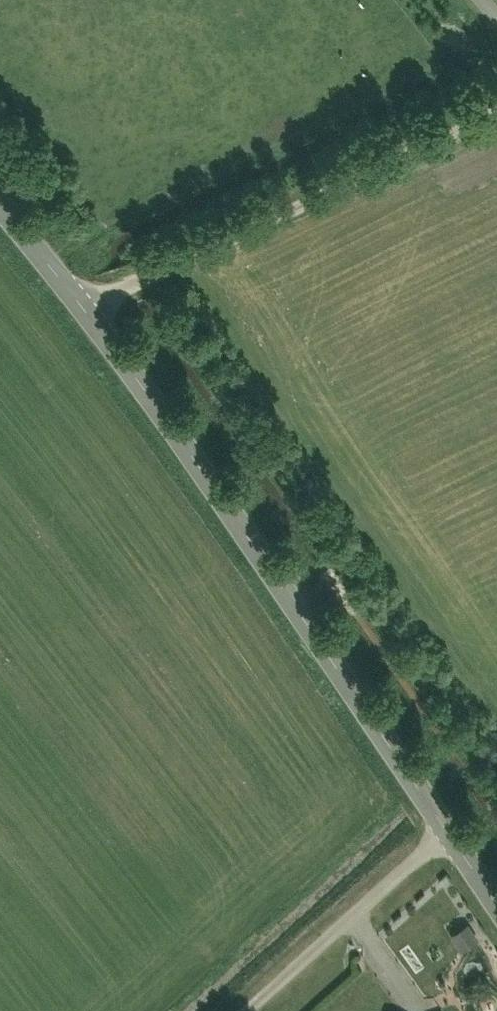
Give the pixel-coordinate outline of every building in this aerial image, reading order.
[(431,1000),(417,1010),(440,1010),(431,1000)]
